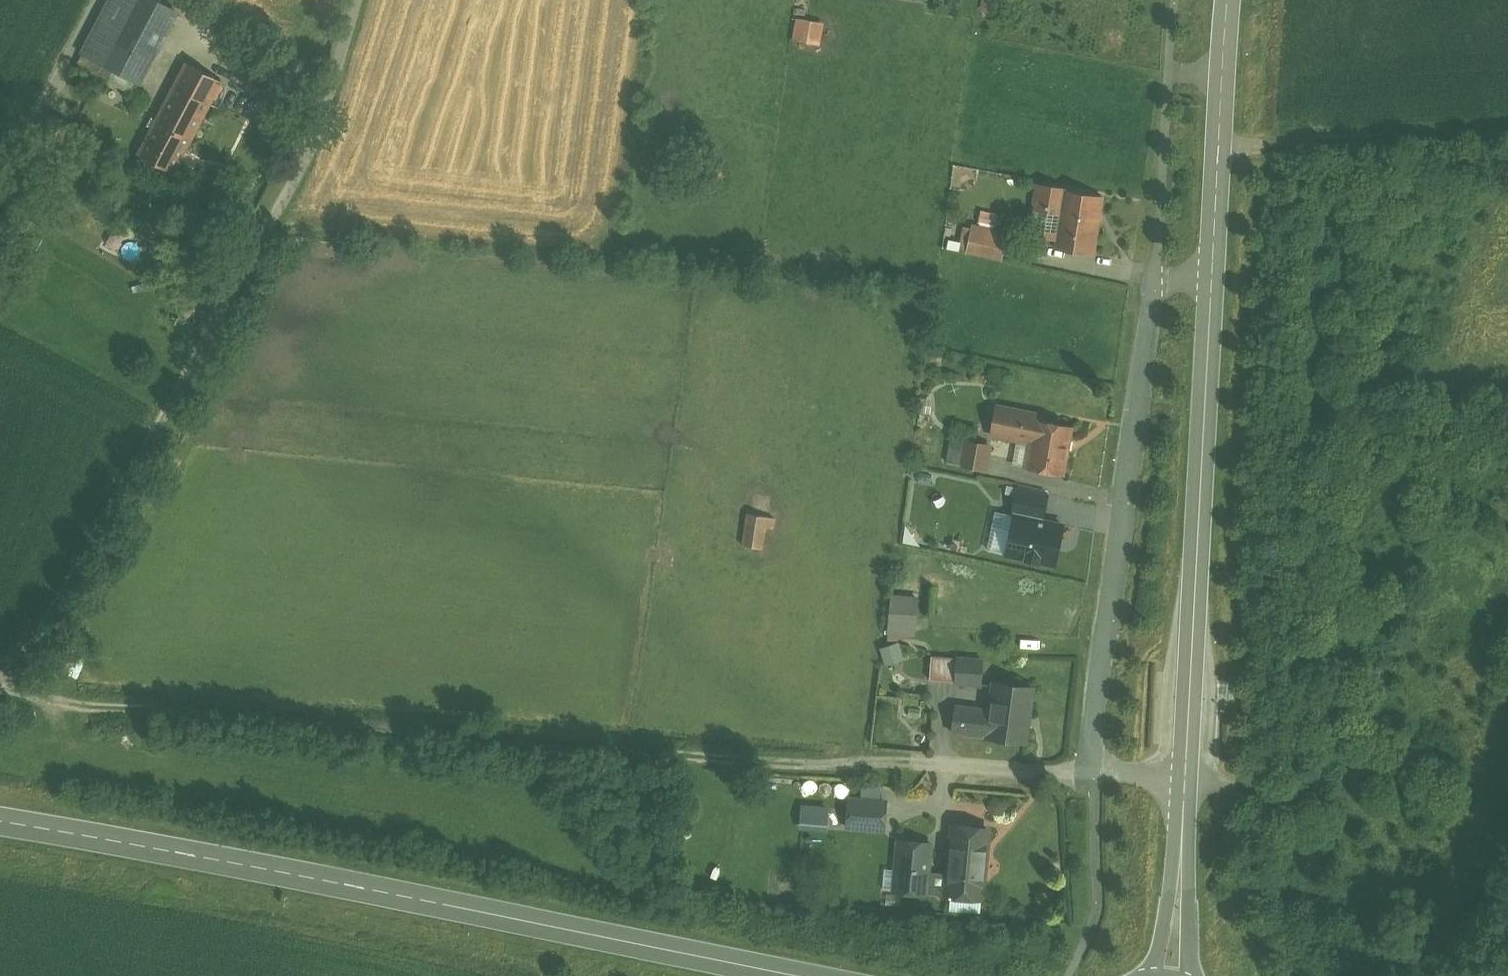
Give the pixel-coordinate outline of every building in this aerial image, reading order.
[(124,29),(103,17),(84,52),(105,64),(115,69),(141,82),(178,12),(156,0),(139,0),(124,29)] [(787,39),(816,45),(820,23),(792,17),(787,39)] [(224,81),(188,62),(157,121),(194,139),(224,81)] [(115,69),(105,64),(94,85),(104,90),(115,69)] [(194,139),(157,121),(139,154),(176,173),(194,139)] [(1103,197),(1066,190),(1039,185),(1032,228),(1037,235),(1058,239),(1056,249),(1094,255),(1103,197)] [(1007,235),(974,228),(968,254),(1002,261),(1007,235)] [(1075,429),(1036,421),(1037,415),(997,407),(991,436),(1031,445),(1026,469),(1065,477),(1075,429)] [(991,448),(966,443),(962,464),(986,470),(991,448)] [(776,518),(749,512),(743,545),(750,546),(748,557),(758,558),(760,548),(763,549),(767,527),(774,528),(776,518)] [(1006,555),(1054,564),(1062,524),(1015,514),(1006,555)] [(882,594),(882,634),(911,634),(911,595),(882,594)] [(876,647),(880,664),(899,659),(895,642),(876,647)] [(969,658),(958,657),(957,674),(968,675),(969,658)] [(1032,687),(993,683),(990,710),(987,736),(1026,740),(1032,687)] [(990,710),(954,706),(951,732),(987,736),(990,710)] [(887,802),(851,799),(849,827),(885,830),(887,802)] [(791,827),(820,833),(825,808),(796,802),(791,827)] [(989,830),(954,827),(950,875),(930,873),(933,844),(899,841),(896,870),(905,871),(903,892),(928,894),(928,893),(948,895),(983,898),(989,830)]
